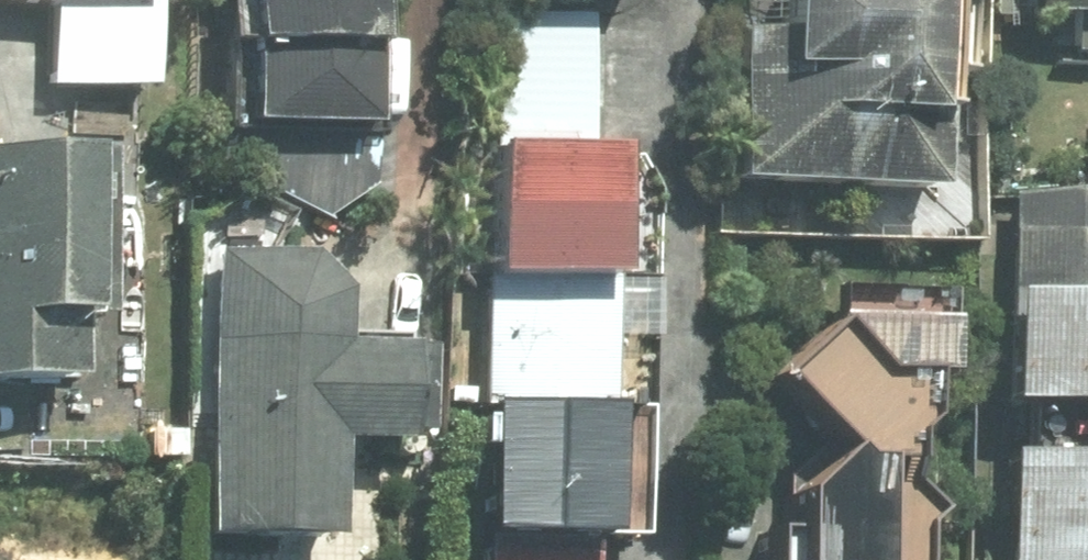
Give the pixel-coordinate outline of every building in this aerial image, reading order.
[(39,12),(36,94),(131,98),(135,3),(123,3),(124,0),(0,0),(0,11),(39,12)] [(230,125),(353,130),(357,0),(235,0),(230,125)] [(765,32),(732,31),(725,182),(923,191),(931,0),(767,0),(765,32)] [(1015,6),(1087,8),(1087,0),(1015,0),(1015,6)] [(490,12),(466,540),(476,540),(475,559),(588,559),(607,153),(579,152),(585,17),(490,12)] [(0,154),(0,384),(64,383),(63,315),(89,314),(88,154),(0,154)] [(1002,191),(992,402),(1067,406),(1064,464),(992,461),(987,559),(1087,559),(1087,195),(1002,191)] [(206,256),(197,537),(321,541),(324,442),(392,444),(396,348),(327,346),(329,290),(294,289),(295,259),(206,256)] [(880,431),(884,427),(897,427),(898,381),(853,380),(804,332),(752,385),(819,451),(769,502),(770,503),(769,536),(750,535),(750,559),(849,559),(851,465),(879,465),(880,431)]
